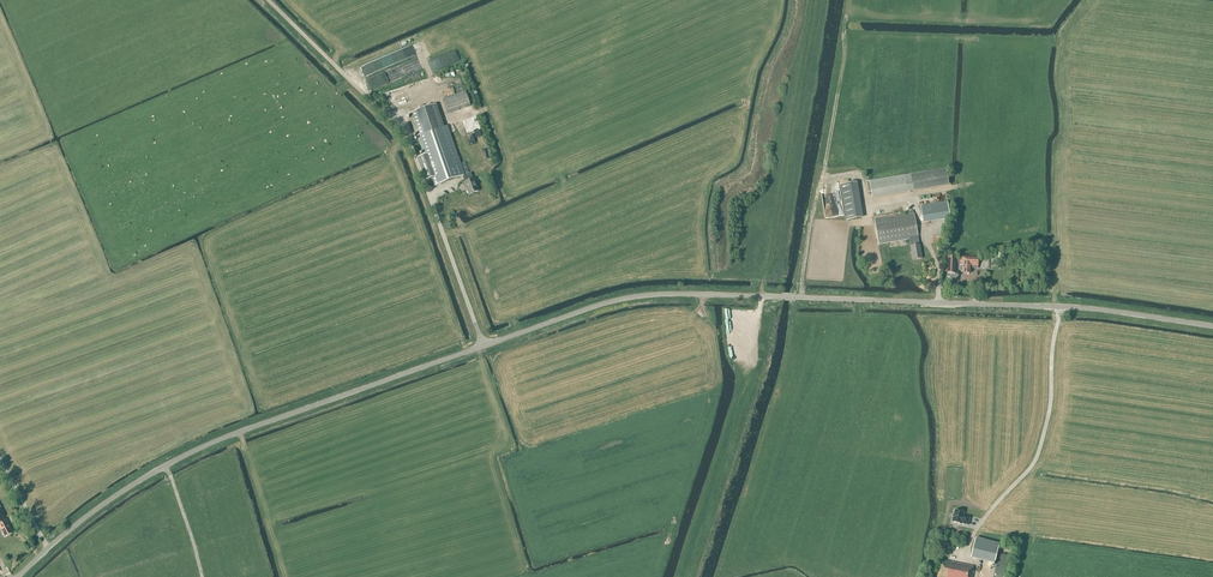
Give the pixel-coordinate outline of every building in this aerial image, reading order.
[(433,71),(460,63),(456,51),(429,59),(433,71)] [(367,76),(373,73),(368,64),(362,67),(367,76)] [(389,81),(408,74),(403,64),(385,72),(389,81)] [(470,106),(466,92),(443,100),(448,114),(470,106)] [(432,178),(435,186),(462,177),(465,183),(464,183),(465,188),(466,187),(469,195),(479,192),(474,180),(471,173),(465,175),(448,126),(445,127),(437,104),(408,114),(416,137),(418,137),(426,159),(420,161),(426,180),(432,178)] [(911,174),(914,189),(948,183),(946,169),(911,174)] [(908,190),(906,175),(870,181),(872,196),(908,190)] [(860,219),(855,183),(840,185),(846,221),(860,219)] [(933,205),(918,207),(920,219),(935,217),(933,205)] [(914,214),(913,211),(906,212),(906,215),(874,221),(878,244),(910,239),(911,247),(913,260),(922,259),(920,245),(919,245),(918,238),(914,214)] [(963,265),(963,274),(970,274),(970,265),(977,265),(977,266),(978,266),(978,258),(961,258),(961,265),(963,265)] [(11,534),(7,525),(8,525),(0,509),(0,529),(4,538),(11,534)] [(968,525),(970,518),(965,517),(963,517),(964,513),(955,511),(952,522),(961,524),(968,525)] [(995,563),(999,544),(976,538),(971,557),(995,563)] [(973,572),(972,572),(973,567),(950,562),(941,561),(937,576),(972,576),(973,572)]
